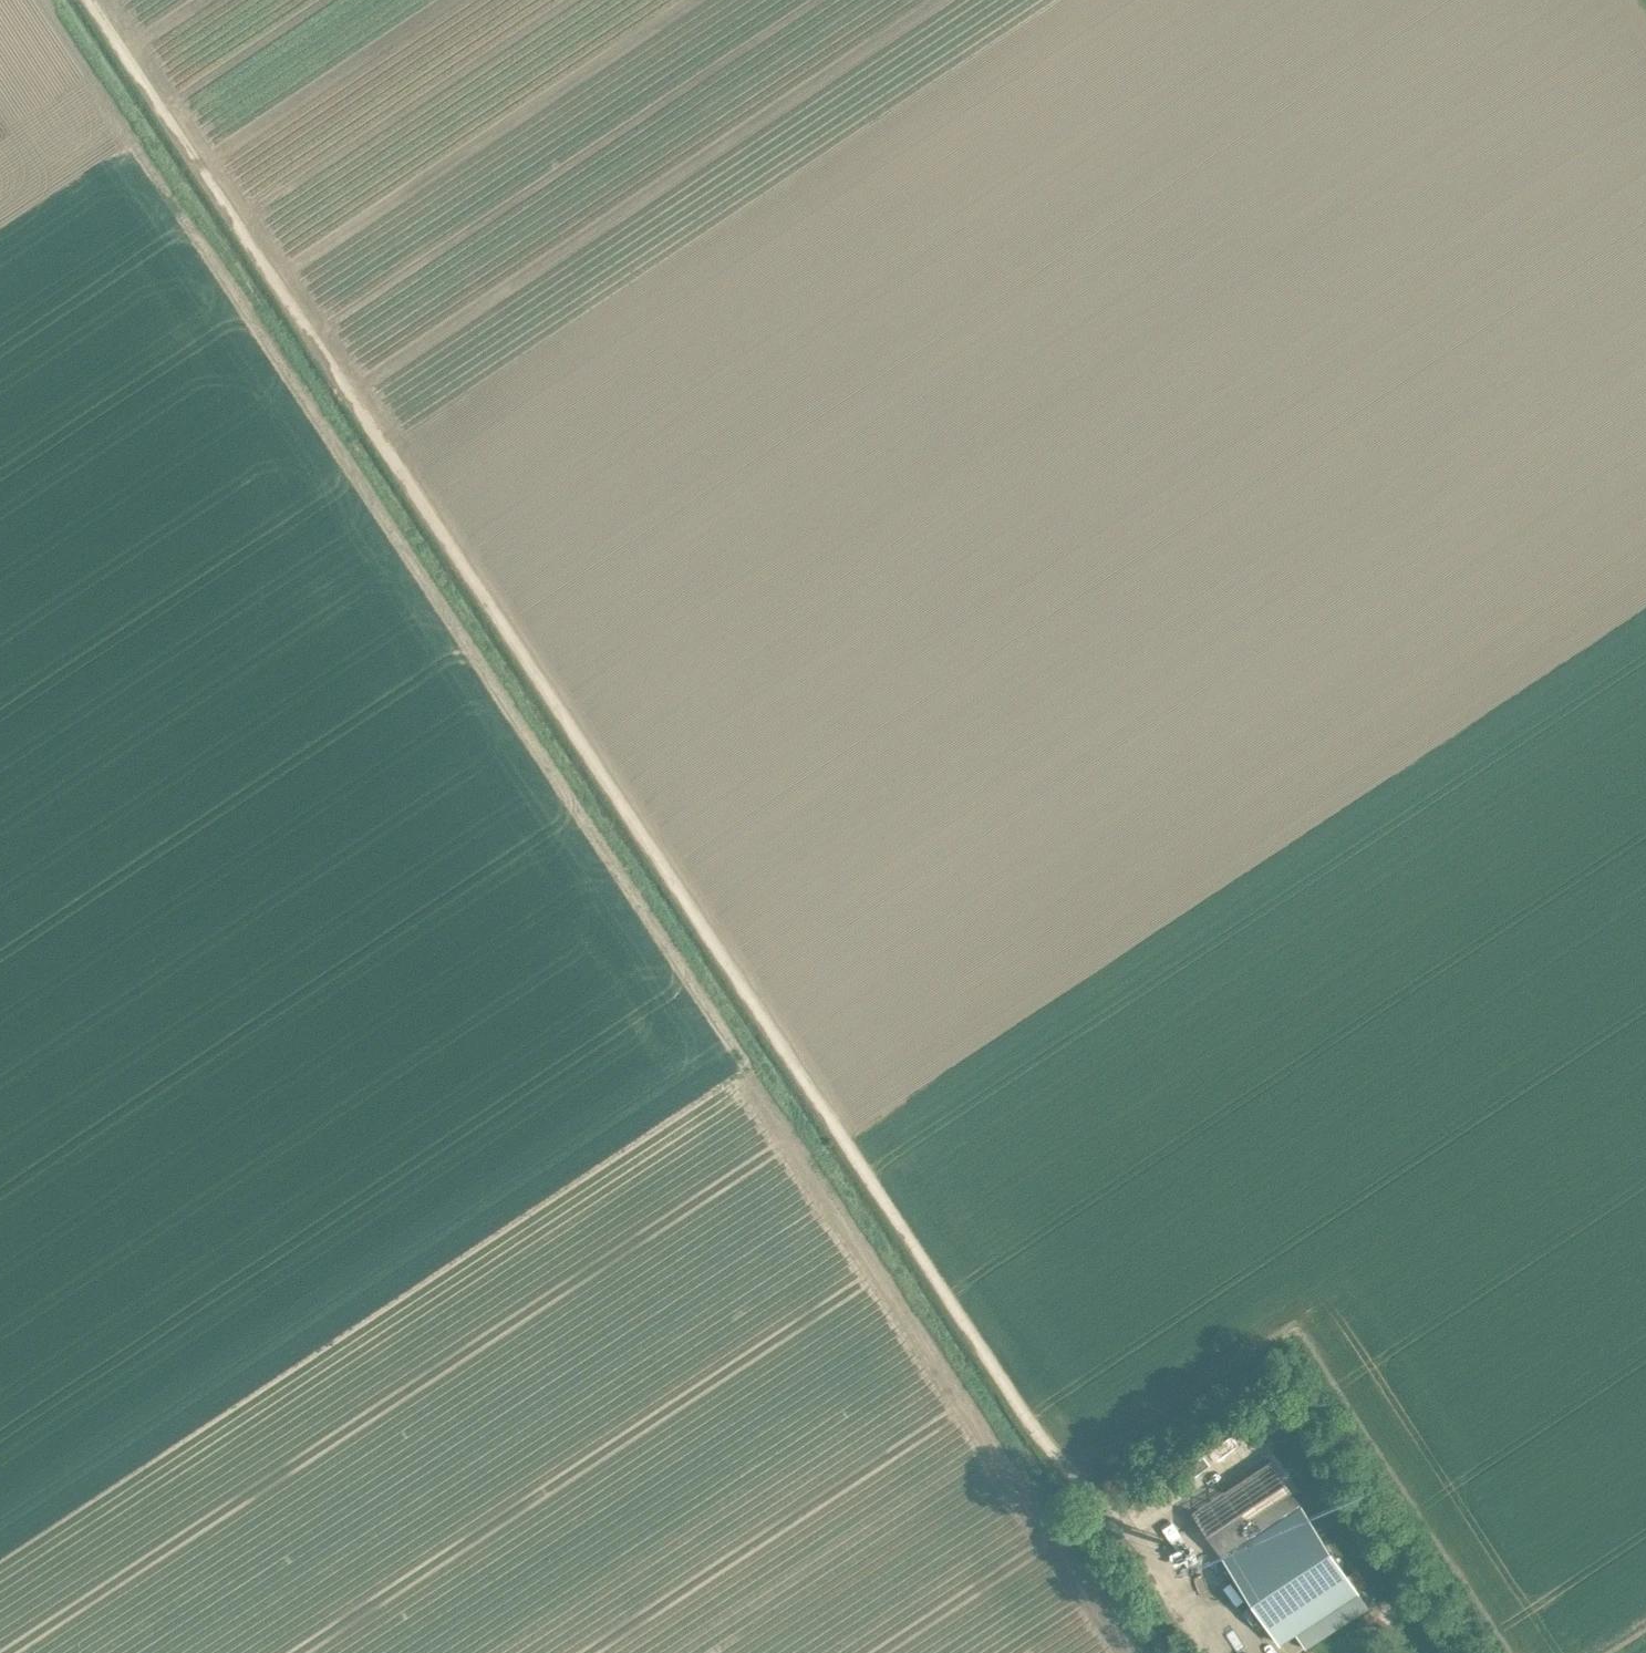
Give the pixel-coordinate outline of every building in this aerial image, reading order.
[(1269,1461),(1192,1511),(1220,1555),(1297,1505),(1269,1461)] [(1297,1505),(1220,1555),(1278,1643),(1293,1634),(1355,1593),(1297,1505)] [(1293,1634),(1305,1652),(1367,1611),(1355,1593),(1293,1634)]
